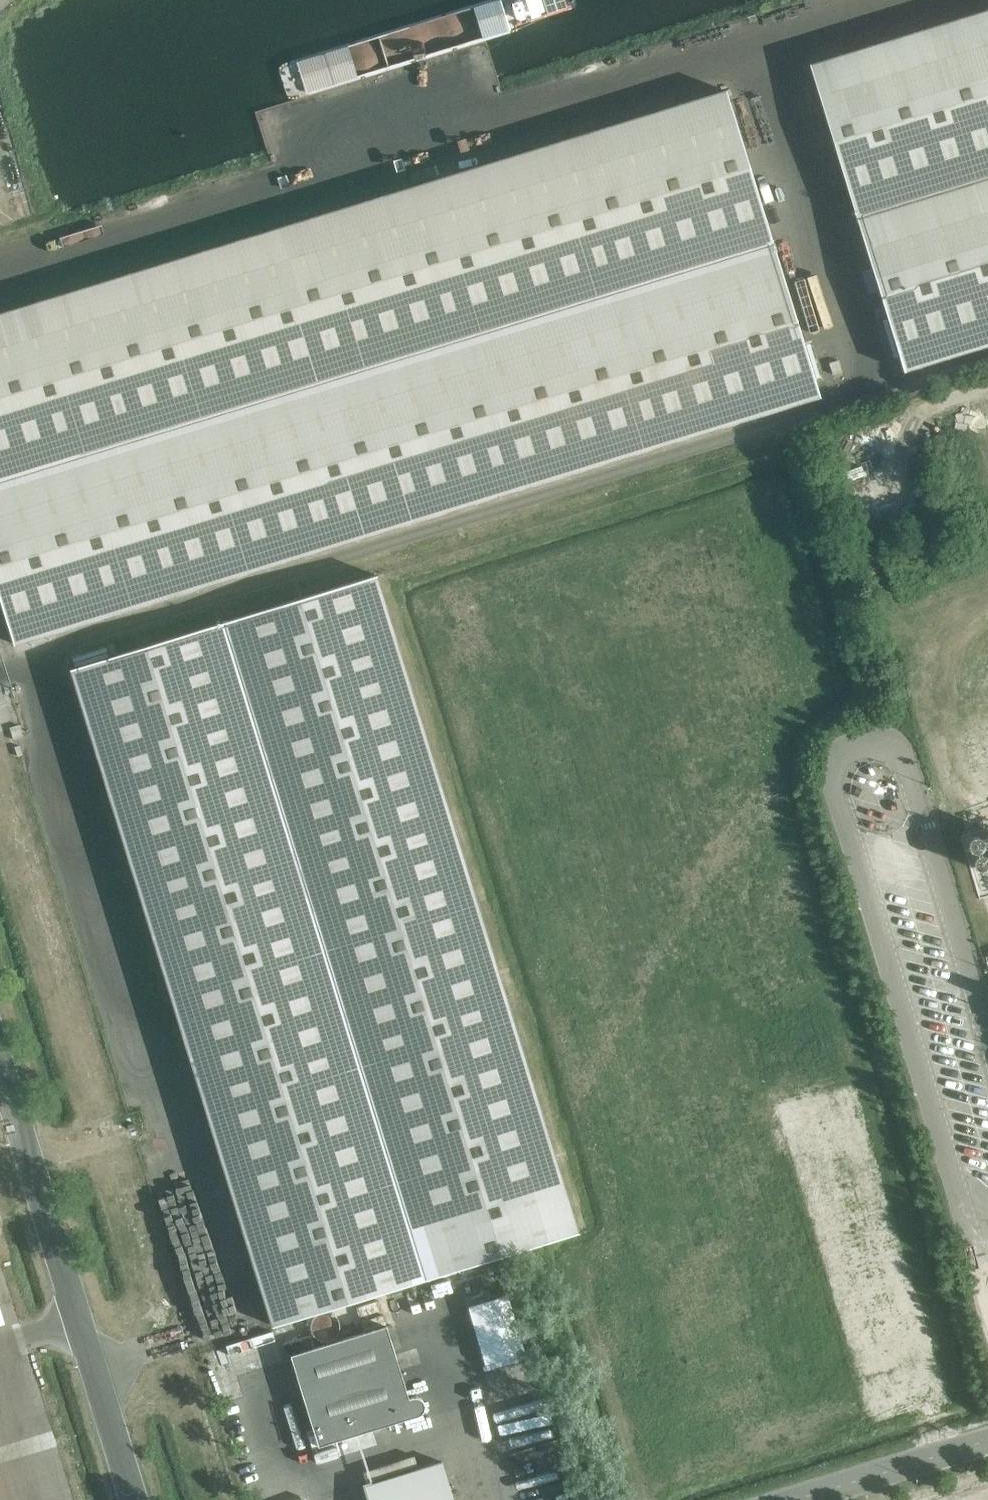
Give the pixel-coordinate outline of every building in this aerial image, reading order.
[(810,65),(904,371),(987,345),(987,10),(810,65)] [(797,322),(726,90),(0,314),(0,596),(15,644),(820,396),(797,322)] [(579,1231),(377,575),(71,669),(273,1325),(579,1231)] [(340,1331),(341,1330),(341,1329),(341,1328),(341,1326),(341,1324),(341,1323),(340,1321),(340,1319),(339,1318),(338,1317),(337,1315),(335,1313),(332,1312),(329,1311),(326,1311),(323,1311),(320,1312),(319,1312),(317,1314),(315,1315),(313,1318),(312,1320),(311,1321),(311,1323),(311,1324),(311,1327),(311,1329),(311,1331),(312,1332),(312,1333),(313,1335),(315,1337),(317,1339),(320,1340),(323,1341),(326,1341),(328,1341),(331,1341),(333,1339),(336,1338),(338,1336),(338,1335),(339,1333),(340,1331)] [(410,1398),(387,1325),(291,1355),(319,1445),(419,1415),(420,1414),(421,1413),(423,1412),(424,1410),(425,1409),(425,1407),(425,1406),(425,1404),(425,1403),(424,1402),(424,1401),(423,1399),(422,1398),(420,1397),(419,1397),(417,1396),(416,1396),(414,1396),(413,1396),(411,1397),(410,1398)] [(442,1461),(363,1486),(368,1499),(454,1499),(442,1461)]
